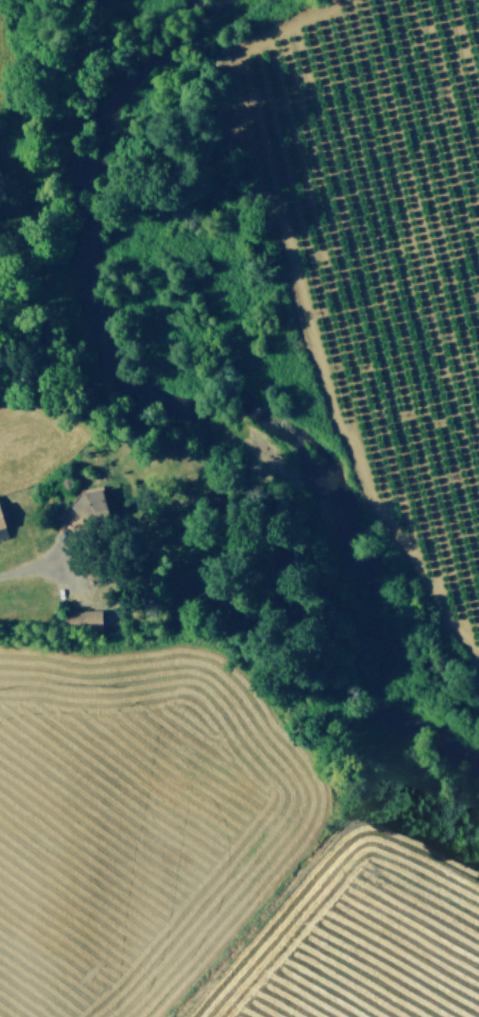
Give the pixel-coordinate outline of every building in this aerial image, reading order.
[(73,522),(108,515),(103,489),(68,497),(73,522)] [(100,607),(62,607),(62,628),(100,628),(100,607)]
